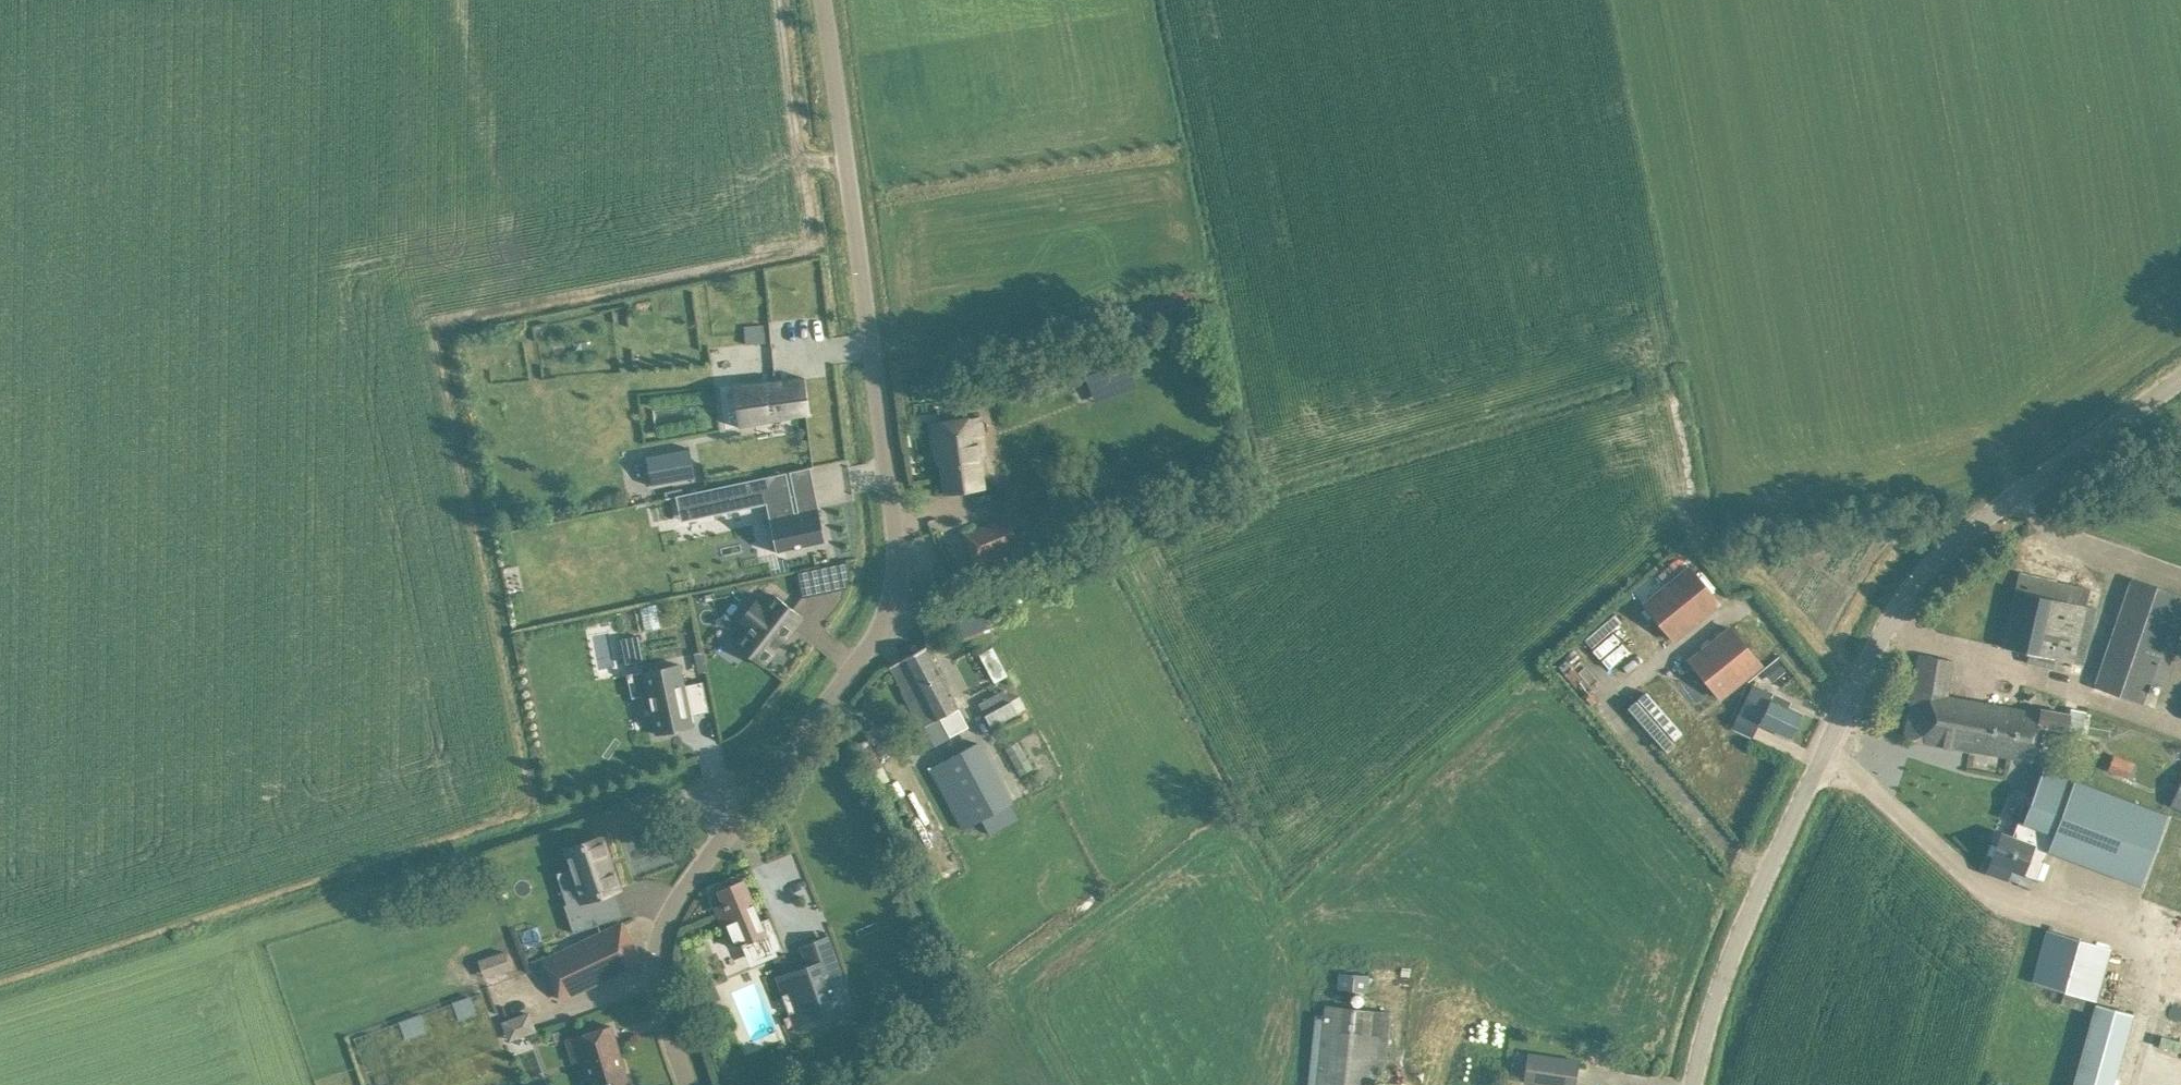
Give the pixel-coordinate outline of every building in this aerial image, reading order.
[(807,412),(803,380),(804,380),(804,378),(805,377),(733,383),(734,384),(734,386),(739,385),(745,423),(740,424),(740,426),(739,427),(810,414),(809,413),(808,412),(807,412)] [(999,377),(987,379),(988,394),(1000,393),(999,377)] [(938,447),(945,494),(984,488),(978,442),(984,441),(980,416),(929,423),(933,448),(938,447)] [(690,447),(646,456),(647,456),(653,484),(651,484),(651,485),(695,477),(690,447)] [(819,525),(815,508),(794,512),(789,490),(790,490),(786,472),(676,494),(681,519),(766,501),(776,552),(825,541),(822,525),(819,525)] [(964,535),(976,563),(1019,546),(1008,518),(964,535)] [(1646,605),(1674,638),(1720,599),(1692,566),(1646,605)] [(2084,663),(2096,606),(2012,589),(2000,647),(2084,663)] [(736,644),(763,665),(802,616),(775,594),(766,605),(757,598),(756,599),(757,600),(740,621),(739,621),(738,622),(747,629),(736,644)] [(944,618),(953,643),(995,628),(986,603),(944,618)] [(2180,684),(2180,625),(2167,681),(2180,684)] [(1689,660),(1706,680),(1720,697),(1760,665),(1729,627),(1689,660)] [(890,666),(902,689),(939,669),(926,645),(890,666)] [(979,652),(992,681),(1007,674),(993,645),(979,652)] [(1905,737),(1969,748),(1977,702),(1946,697),(1953,660),(1919,654),(1905,737)] [(1558,666),(1572,683),(1580,677),(1566,660),(1558,666)] [(642,694),(646,714),(651,712),(656,733),(693,725),(691,714),(709,711),(703,681),(684,685),(680,664),(643,671),(647,693),(642,694)] [(913,732),(960,707),(939,669),(902,689),(900,690),(916,719),(909,723),(913,732)] [(1753,683),(1731,727),(1752,737),(1759,722),(1790,737),(1802,713),(1787,706),(1790,701),(1753,683)] [(984,714),(983,715),(990,727),(1016,713),(1009,701),(984,714)] [(1969,748),(2010,756),(2019,710),(1977,702),(1969,748)] [(960,707),(913,732),(924,751),(971,726),(960,707)] [(2019,710),(2010,756),(2033,760),(2038,726),(2066,731),(2069,714),(2041,709),(2040,713),(2019,710)] [(932,757),(966,842),(1013,823),(979,738),(932,757)] [(2107,770),(2127,778),(2133,762),(2113,754),(2107,770)] [(2043,767),(2022,822),(2025,823),(2050,833),(2054,834),(2047,850),(2140,885),(2167,815),(2043,767)] [(2180,811),(2180,768),(2166,804),(2180,811)] [(2043,862),(2047,850),(2054,834),(2050,833),(2025,823),(2022,822),(2018,820),(2012,837),(2001,833),(1987,871),(2006,878),(2010,868),(2023,873),(2029,856),(2043,862)] [(567,903),(564,904),(574,932),(599,924),(589,897),(615,889),(619,887),(602,837),(565,850),(571,867),(582,898),(567,903)] [(743,946),(748,944),(754,959),(769,952),(770,953),(782,948),(769,917),(761,921),(744,880),(719,890),(726,909),(719,912),(734,947),(742,944),(743,946)] [(543,959),(556,987),(562,999),(641,962),(622,922),(543,959)] [(2033,982),(2096,1001),(2111,947),(2048,929),(2033,982)] [(479,960),(484,973),(509,964),(504,951),(479,960)] [(809,964),(785,972),(803,1025),(853,1008),(834,955),(809,964)] [(476,1013),(470,996),(453,1002),(459,1019),(476,1013)] [(2073,1084),(2112,1084),(2132,1013),(2096,1003),(2073,1084)] [(503,1022),(509,1039),(534,1030),(528,1013),(503,1022)] [(426,1031),(420,1014),(400,1021),(406,1038),(426,1031)] [(591,1084),(629,1084),(611,1025),(576,1036),(591,1084)] [(1308,1036),(1310,1084),(1336,1084),(1335,1035),(1308,1036)] [(1545,1084),(1574,1084),(1578,1061),(1529,1054),(1524,1082),(1545,1084)]
